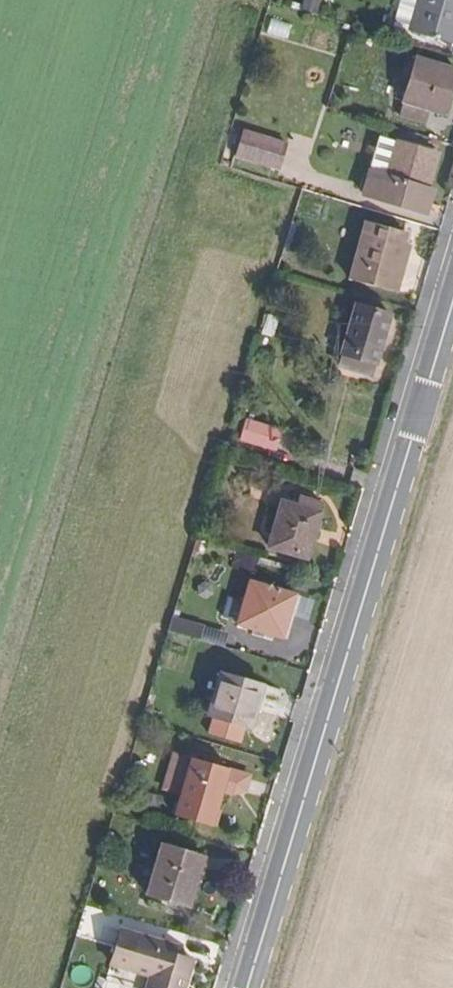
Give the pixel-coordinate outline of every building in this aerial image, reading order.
[(303,13),(317,16),(321,0),(306,0),(303,13)] [(408,31),(452,43),(452,0),(416,0),(408,31)] [(426,66),(409,123),(435,131),(439,116),(452,121),(452,73),(426,66)] [(281,171),(288,146),(247,134),(240,159),(281,171)] [(391,179),(401,145),(387,140),(376,175),(391,179)] [(431,193),(442,157),(401,145),(391,179),(376,175),(369,195),(430,214),(436,195),(431,193)] [(284,173),(292,147),(288,146),(281,171),(284,173)] [(404,293),(418,243),(408,240),(410,229),(373,219),(356,279),(404,293)] [(378,361),(392,314),(360,304),(341,366),(356,371),(361,356),(378,361)] [(373,376),(378,361),(361,356),(356,371),(373,376)] [(273,451),(280,428),(243,418),(236,440),(273,451)] [(311,561),(328,502),(304,495),(300,507),(287,503),(274,551),(311,561)] [(288,641),(301,596),(252,582),(236,637),(258,643),(261,633),(288,641)] [(248,732),(261,689),(218,677),(205,720),(214,723),(242,731),(248,732)] [(237,747),(242,731),(214,723),(210,739),(237,747)] [(220,815),(227,791),(233,771),(193,759),(176,814),(200,821),(204,810),(220,815)] [(251,793),(255,777),(233,771),(227,791),(238,795),(251,793)] [(188,853),(193,834),(150,821),(144,841),(162,846),(188,853)] [(191,908),(205,858),(188,853),(162,846),(148,895),(191,908)] [(109,929),(114,912),(92,906),(87,922),(109,929)] [(195,966),(182,962),(161,956),(165,946),(125,934),(116,963),(156,975),(152,987),(189,987),(195,966)] [(182,962),(185,952),(165,946),(161,956),(182,962)]
